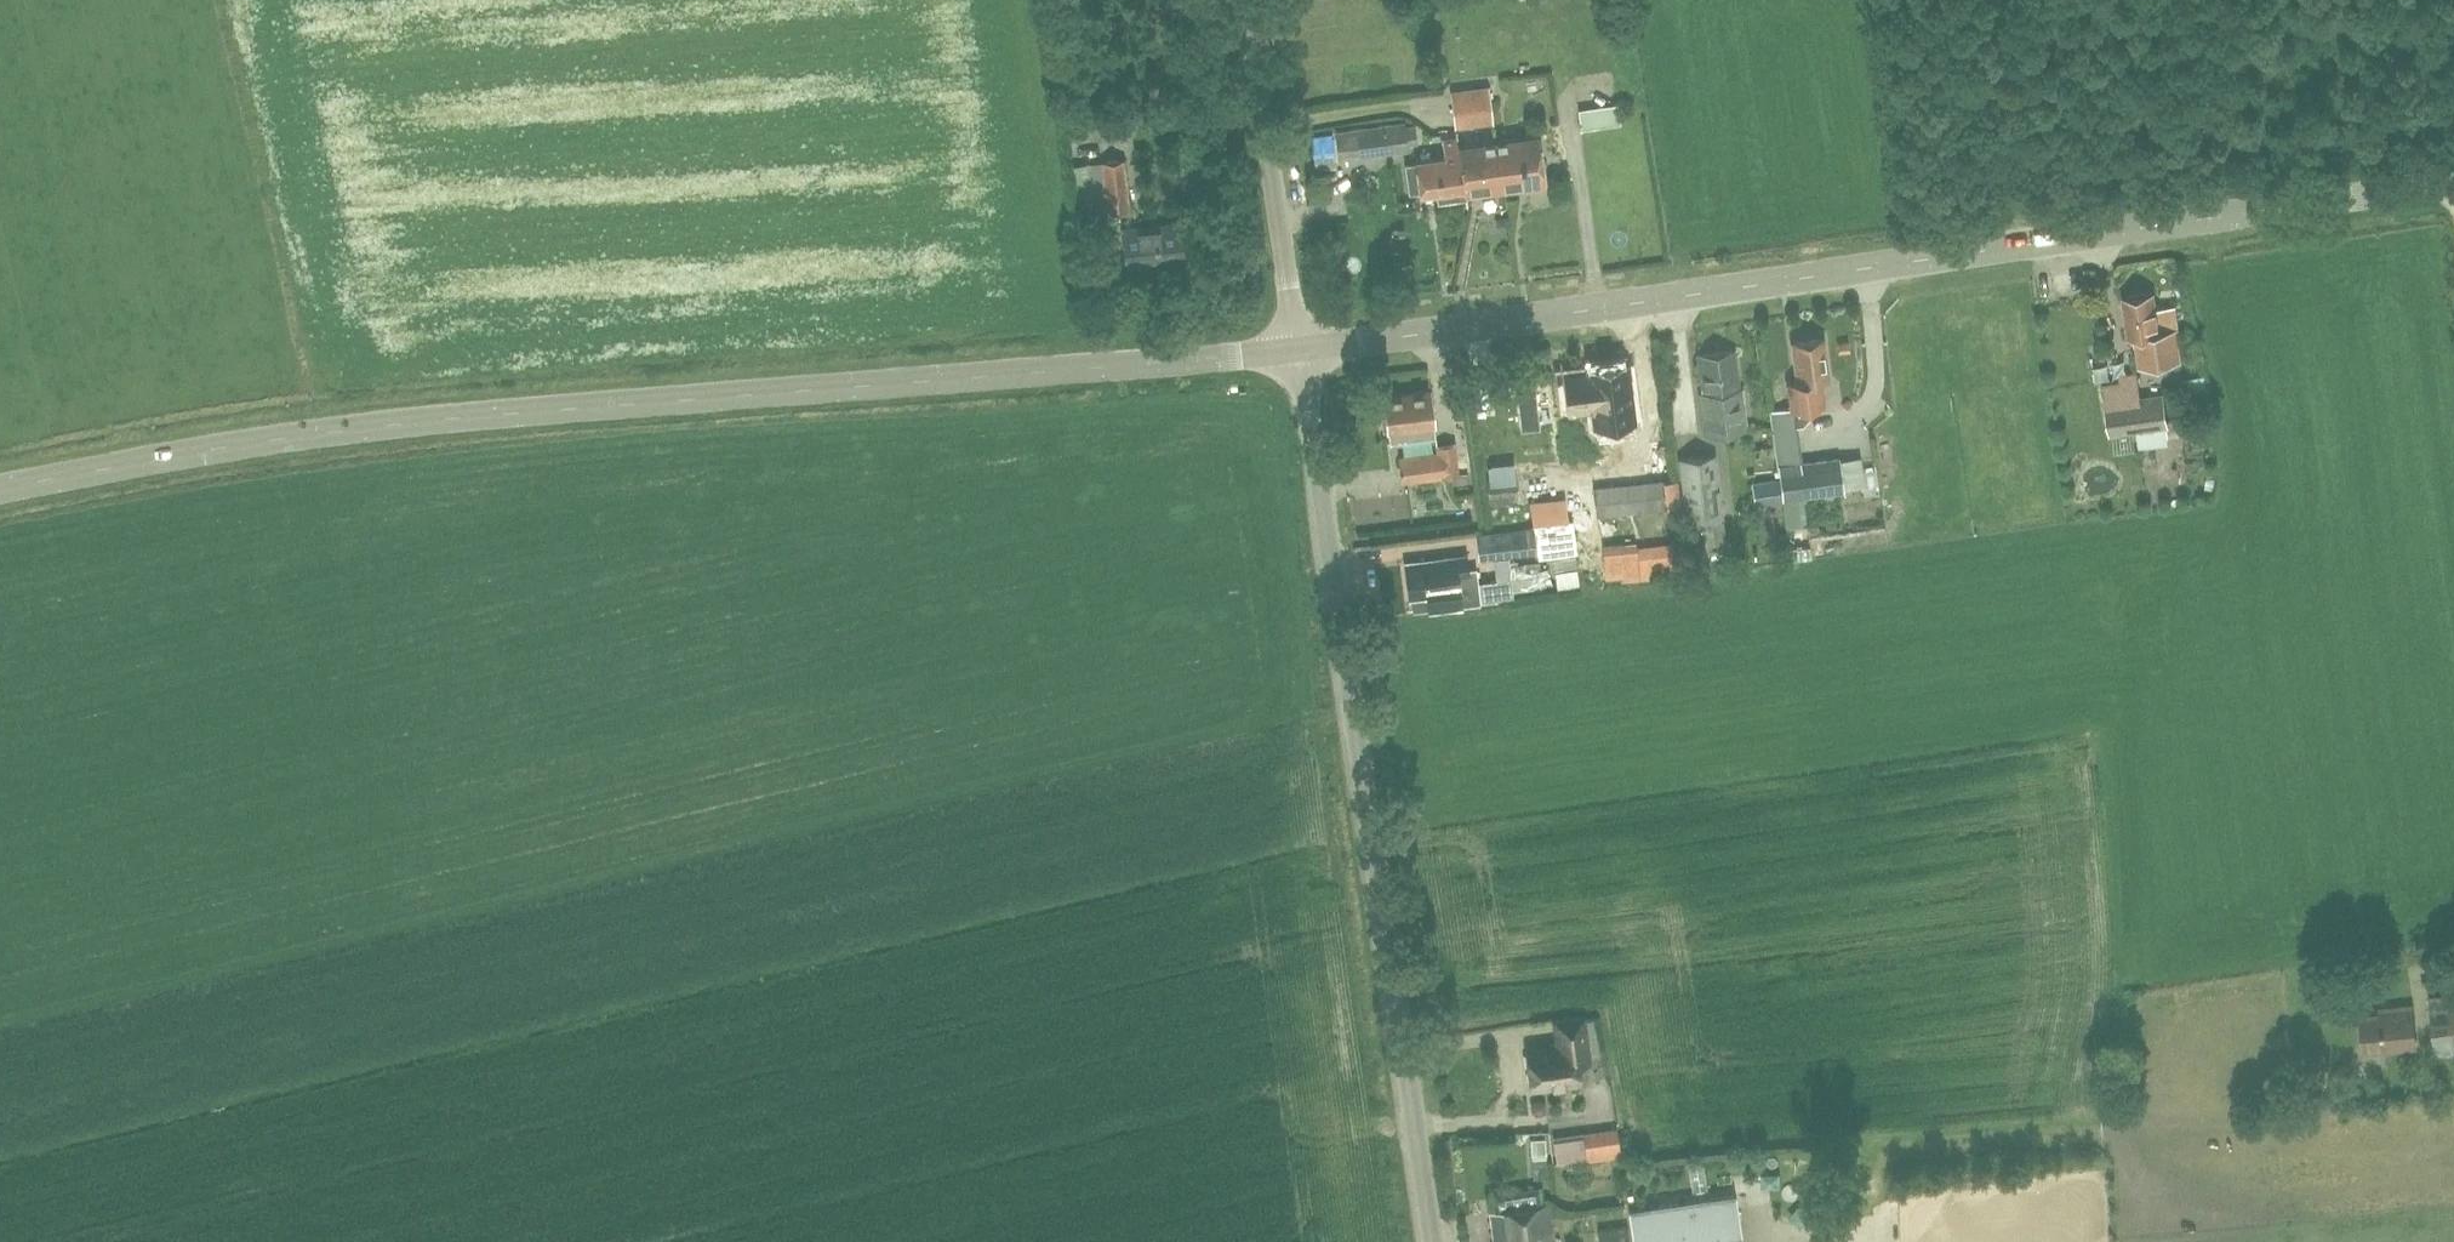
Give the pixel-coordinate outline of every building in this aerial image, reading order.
[(1453,109),(1490,104),(1488,86),(1451,91),(1453,109)] [(1583,105),(1584,121),(1621,119),(1620,103),(1583,105)] [(1490,104),(1453,109),(1455,127),(1488,122),(1488,125),(1487,125),(1488,135),(1496,134),(1494,122),(1492,122),(1490,104)] [(1418,144),(1416,124),(1403,126),(1403,124),(1355,131),(1359,155),(1407,148),(1406,145),(1418,144)] [(1496,141),(1502,192),(1546,186),(1539,135),(1496,141)] [(1460,163),(1458,146),(1457,140),(1442,142),(1444,157),(1415,161),(1416,166),(1406,167),(1410,191),(1419,190),(1420,195),(1449,191),(1450,198),(1465,196),(1465,194),(1470,193),(1469,183),(1469,177),(1473,176),(1474,178),(1480,177),(1478,160),(1460,163)] [(1465,198),(1502,192),(1496,141),(1458,146),(1460,163),(1478,160),(1480,177),(1474,178),(1473,176),(1469,177),(1469,183),(1470,193),(1465,194),(1465,196),(1465,198)] [(1107,213),(1129,210),(1124,159),(1070,165),(1074,213),(1092,211),(1092,213),(1107,212),(1107,213)] [(1127,266),(1183,260),(1179,223),(1123,229),(1127,266)] [(2140,366),(2155,363),(2179,360),(2175,329),(2159,332),(2153,294),(2122,298),(2128,337),(2136,336),(2140,366)] [(1791,408),(1825,404),(1821,379),(1828,378),(1823,338),(1792,342),(1797,381),(1787,383),(1791,408)] [(1705,434),(1745,429),(1740,390),(1735,350),(1697,355),(1702,393),(1700,393),(1705,434)] [(1634,421),(1630,388),(1629,382),(1627,363),(1588,368),(1589,372),(1564,375),(1568,407),(1593,404),(1593,409),(1596,426),(1610,424),(1634,421)] [(1435,436),(1430,389),(1383,395),(1386,417),(1382,417),(1384,430),(1388,429),(1388,432),(1395,431),(1397,441),(1435,436)] [(2114,433),(2167,426),(2163,395),(2110,402),(2114,433)] [(1784,500),(1798,498),(1844,491),(1839,458),(1800,463),(1791,409),(1771,412),(1784,500)] [(1401,482),(1459,474),(1455,443),(1435,445),(1436,452),(1398,457),(1401,482)] [(1685,543),(1724,540),(1717,453),(1678,456),(1685,543)] [(1489,505),(1510,504),(1510,497),(1520,496),(1519,474),(1487,476),(1489,505)] [(1664,482),(1664,480),(1594,487),(1597,516),(1667,509),(1667,508),(1681,506),(1679,480),(1664,482)] [(1754,503),(1780,499),(1777,481),(1751,484),(1754,503)] [(1534,524),(1570,520),(1566,496),(1531,501),(1534,524)] [(1477,535),(1480,559),(1574,547),(1570,520),(1534,524),(1534,527),(1477,535)] [(1639,546),(1638,540),(1602,543),(1605,577),(1620,576),(1621,580),(1639,578),(1639,573),(1679,570),(1677,551),(1670,552),(1670,544),(1639,546)] [(1468,572),(1466,555),(1454,557),(1405,563),(1409,597),(1428,594),(1431,614),(1481,607),(1478,588),(1476,571),(1468,572)] [(1509,556),(1493,558),(1496,579),(1511,577),(1510,567),(1509,556)] [(1558,577),(1580,574),(1578,560),(1556,563),(1558,577)] [(2428,999),(2435,1045),(2436,1055),(2453,1053),(2453,996),(2428,999)] [(2364,1054),(2416,1049),(2411,1005),(2379,1009),(2379,1013),(2360,1015),(2364,1054)] [(1532,1087),(1580,1080),(1578,1063),(1589,1061),(1583,1017),(1554,1020),(1558,1044),(1527,1048),(1532,1087)] [(1555,1164),(1587,1160),(1621,1155),(1617,1130),(1583,1135),(1585,1148),(1553,1152),(1555,1164)] [(1547,1153),(1546,1137),(1530,1138),(1531,1154),(1532,1154),(1547,1153)] [(1735,1192),(1627,1208),(1632,1241),(1743,1241),(1735,1192)] [(1548,1203),(1490,1212),(1494,1241),(1553,1241),(1548,1203)] [(1598,1230),(1600,1241),(1630,1241),(1628,1226),(1598,1230)]
